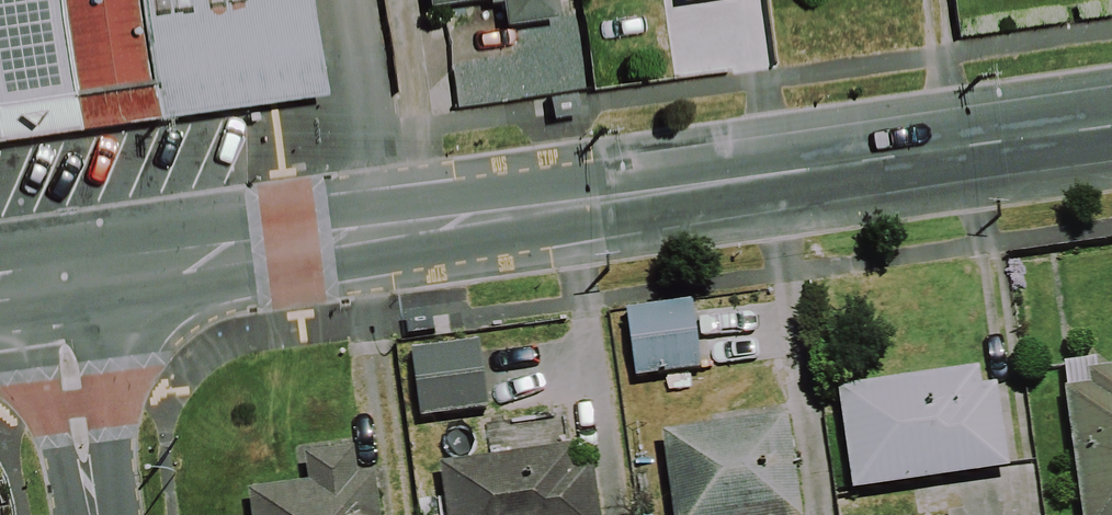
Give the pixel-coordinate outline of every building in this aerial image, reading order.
[(345,92),(334,0),(0,0),(0,134),(345,92)] [(548,0),(422,0),(424,12),(495,1),(499,29),(551,21),(548,0)] [(697,377),(691,312),(626,318),(632,383),(697,377)] [(482,414),(478,352),(410,356),(415,419),(482,414)] [(1003,474),(988,370),(836,392),(851,496),(1003,474)] [(1062,375),(1077,514),(1111,514),(1111,370),(1062,375)] [(782,420),(660,438),(671,514),(796,514),(782,420)] [(309,490),(250,495),(252,514),(377,514),(374,484),(352,486),(348,448),(305,452),(309,490)] [(585,467),(568,469),(566,455),(440,471),(446,514),(591,514),(585,467)]
